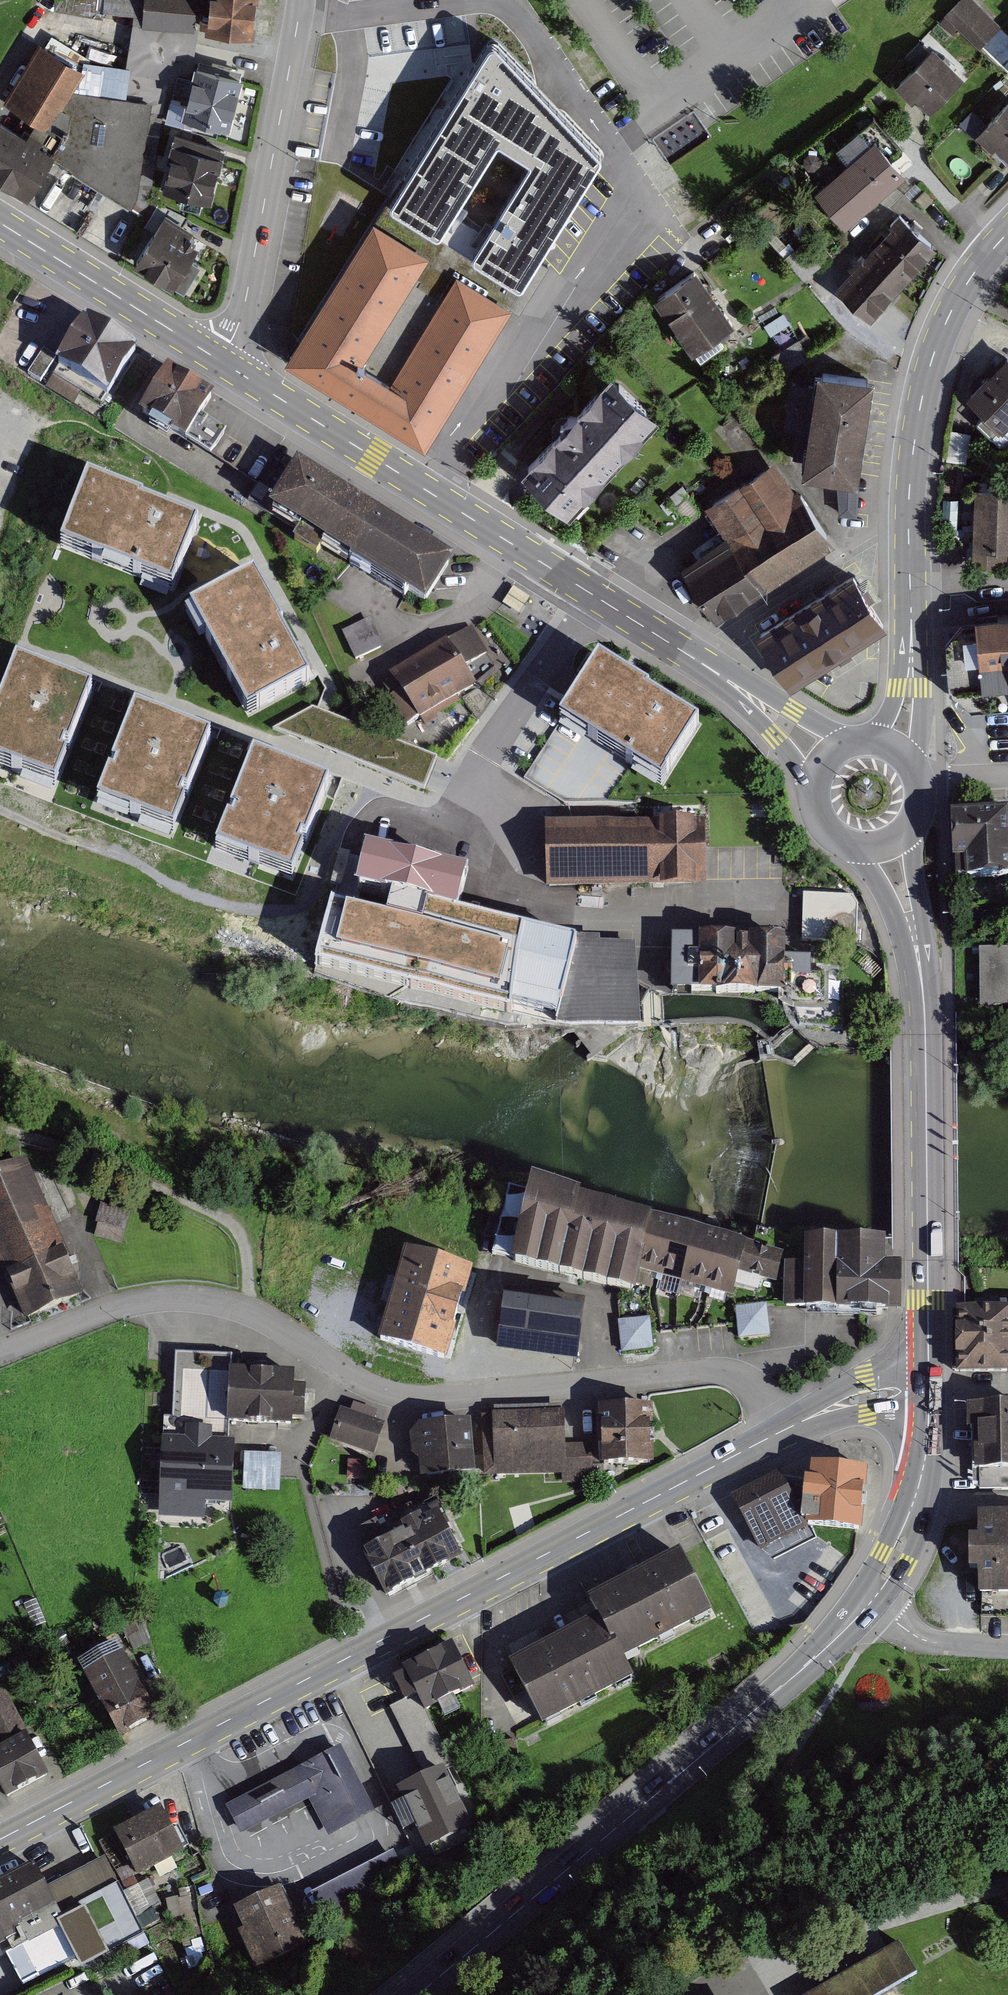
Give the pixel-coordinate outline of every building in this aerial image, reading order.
[(53,37),(14,102),(51,125),(41,141),(36,147),(52,157),(51,159),(142,213),(150,198),(171,56),(191,58),(196,27),(190,27),(193,0),(148,0),(146,13),(145,23),(136,21),(124,97),(70,89),(89,59),(53,37)] [(58,5),(103,14),(105,8),(146,13),(148,0),(58,0),(58,5)] [(253,0),(211,0),(208,29),(250,33),(253,0)] [(992,33),(959,2),(947,15),(979,46),(992,33)] [(959,78),(921,41),(906,56),(916,66),(899,84),(913,98),(918,93),(931,107),(959,78)] [(242,70),(199,59),(197,68),(187,66),(183,78),(177,76),(166,120),(195,128),(198,117),(227,125),(242,70)] [(521,93),(469,60),(277,359),(425,446),(437,426),(523,281),(608,148),(556,116),(571,93),(535,70),(521,93)] [(979,134),(987,141),(981,147),(994,159),(1000,153),(1007,161),(1007,160),(1007,103),(979,134)] [(0,125),(0,177),(28,195),(51,159),(52,157),(36,147),(41,141),(25,131),(20,138),(0,125)] [(221,149),(175,135),(169,158),(173,159),(166,187),(208,198),(221,149)] [(897,177),(868,143),(810,193),(839,227),(897,177)] [(188,218),(159,205),(146,225),(155,231),(137,261),(173,283),(196,247),(191,244),(195,238),(181,230),(188,218)] [(930,248),(897,218),(831,290),(863,320),(930,248)] [(726,324),(690,272),(641,305),(677,357),(726,324)] [(125,348),(72,314),(39,365),(92,399),(125,348)] [(1001,354),(961,395),(999,431),(1007,422),(1007,360),(1001,354)] [(204,397),(155,366),(126,412),(172,440),(178,431),(207,450),(222,427),(196,410),(204,397)] [(868,374),(802,368),(792,470),(839,475),(835,512),(855,514),(868,374)] [(598,371),(509,469),(558,513),(647,415),(598,371)] [(445,558),(285,460),(257,506),(418,603),(445,558)] [(723,534),(675,565),(708,616),(823,543),(770,460),(703,503),(723,534)] [(206,523),(85,475),(54,551),(175,599),(206,523)] [(964,483),(963,544),(972,544),(972,563),(1004,563),(1004,547),(1007,547),(1007,484),(964,483)] [(317,683),(255,571),(183,610),(245,722),(317,683)] [(886,626),(854,572),(757,628),(790,683),(886,626)] [(941,642),(944,689),(963,707),(1007,704),(1007,609),(968,615),(941,642)] [(373,616),(345,630),(358,657),(386,643),(373,616)] [(467,690),(439,641),(380,675),(409,724),(467,690)] [(704,723),(597,654),(553,723),(557,727),(523,779),(566,805),(608,804),(628,770),(663,794),(704,723)] [(14,658),(0,694),(0,770),(58,792),(98,690),(14,658)] [(215,738),(132,706),(92,808),(175,840),(215,738)] [(334,784),(251,752),(211,853),(294,886),(334,784)] [(950,819),(952,887),(1007,886),(1007,845),(1002,845),(1002,818),(950,819)] [(695,823),(543,828),(545,887),(697,882),(695,823)] [(352,907),(332,902),(316,967),(565,1030),(641,1029),(637,939),(588,935),(460,906),(470,869),(369,845),(352,907)] [(805,891),(805,936),(859,937),(859,892),(805,891)] [(782,940),(672,940),(672,994),(781,993),(782,1001),(792,1007),(827,1007),(827,974),(791,972),(792,960),(782,959),(782,940)] [(974,950),(976,1010),(1007,1009),(1007,959),(1007,949),(974,950)] [(0,1168),(0,1274),(17,1315),(75,1291),(20,1160),(0,1168)] [(756,1244),(513,1190),(497,1265),(630,1295),(634,1277),(727,1298),(733,1271),(774,1280),(781,1249),(756,1244)] [(131,1208),(102,1201),(92,1237),(121,1245),(131,1208)] [(880,1241),(798,1240),(798,1267),(783,1267),(782,1311),(890,1312),(891,1268),(880,1268),(880,1241)] [(469,1270),(406,1253),(381,1343),(444,1360),(469,1270)] [(580,1304),(507,1294),(500,1346),(573,1355),(580,1304)] [(769,1335),(765,1304),(735,1308),(739,1338),(769,1335)] [(957,1308),(957,1375),(1007,1374),(1007,1307),(957,1308)] [(619,1321),(622,1351),(652,1348),(649,1318),(619,1321)] [(232,1354),(172,1351),(166,1497),(223,1499),(226,1421),(300,1424),(302,1387),(291,1386),(291,1373),(231,1370),(232,1354)] [(646,1405),(594,1407),(594,1445),(565,1446),(564,1411),(484,1413),(485,1474),(562,1472),(562,1481),(591,1480),(591,1465),(647,1464),(646,1405)] [(956,1408),(957,1450),(968,1449),(968,1470),(982,1470),(982,1487),(1007,1486),(1007,1407),(956,1408)] [(380,1420),(340,1408),(330,1441),(370,1453),(380,1420)] [(464,1423),(411,1427),(416,1481),(469,1476),(464,1423)] [(276,1458),(245,1458),(245,1480),(276,1480),(276,1458)] [(777,1474),(731,1498),(755,1548),(799,1524),(855,1526),(861,1472),(796,1467),(791,1501),(777,1474)] [(371,1544),(357,1550),(379,1594),(453,1558),(425,1500),(364,1530),(371,1544)] [(967,1518),(968,1593),(981,1592),(981,1617),(1007,1617),(1007,1518),(967,1518)] [(589,1618),(503,1663),(536,1726),(627,1678),(618,1661),(706,1615),(673,1552),(580,1601),(589,1618)] [(112,1638),(76,1658),(119,1736),(155,1716),(112,1638)] [(453,1643),(406,1666),(418,1693),(426,1710),(475,1688),(453,1643)] [(418,1693),(390,1706),(425,1777),(441,1769),(453,1764),(426,1710),(418,1693)] [(41,1775),(2,1694),(0,1695),(0,1795),(41,1775)] [(336,1749),(229,1806),(244,1833),(310,1798),(329,1835),(370,1813),(336,1749)] [(466,1825),(441,1769),(425,1777),(402,1787),(427,1841),(466,1825)] [(154,1809),(110,1832),(136,1881),(180,1858),(154,1809)] [(392,1854),(316,1893),(330,1920),(405,1880),(392,1854)] [(0,1883),(0,1941),(14,1934),(20,1945),(36,1937),(55,1975),(141,1932),(104,1859),(39,1891),(27,1869),(0,1883)] [(276,1889),(228,1909),(253,1968),(301,1948),(276,1889)] [(795,1994),(877,1994),(914,1976),(896,1943),(795,1994)]
